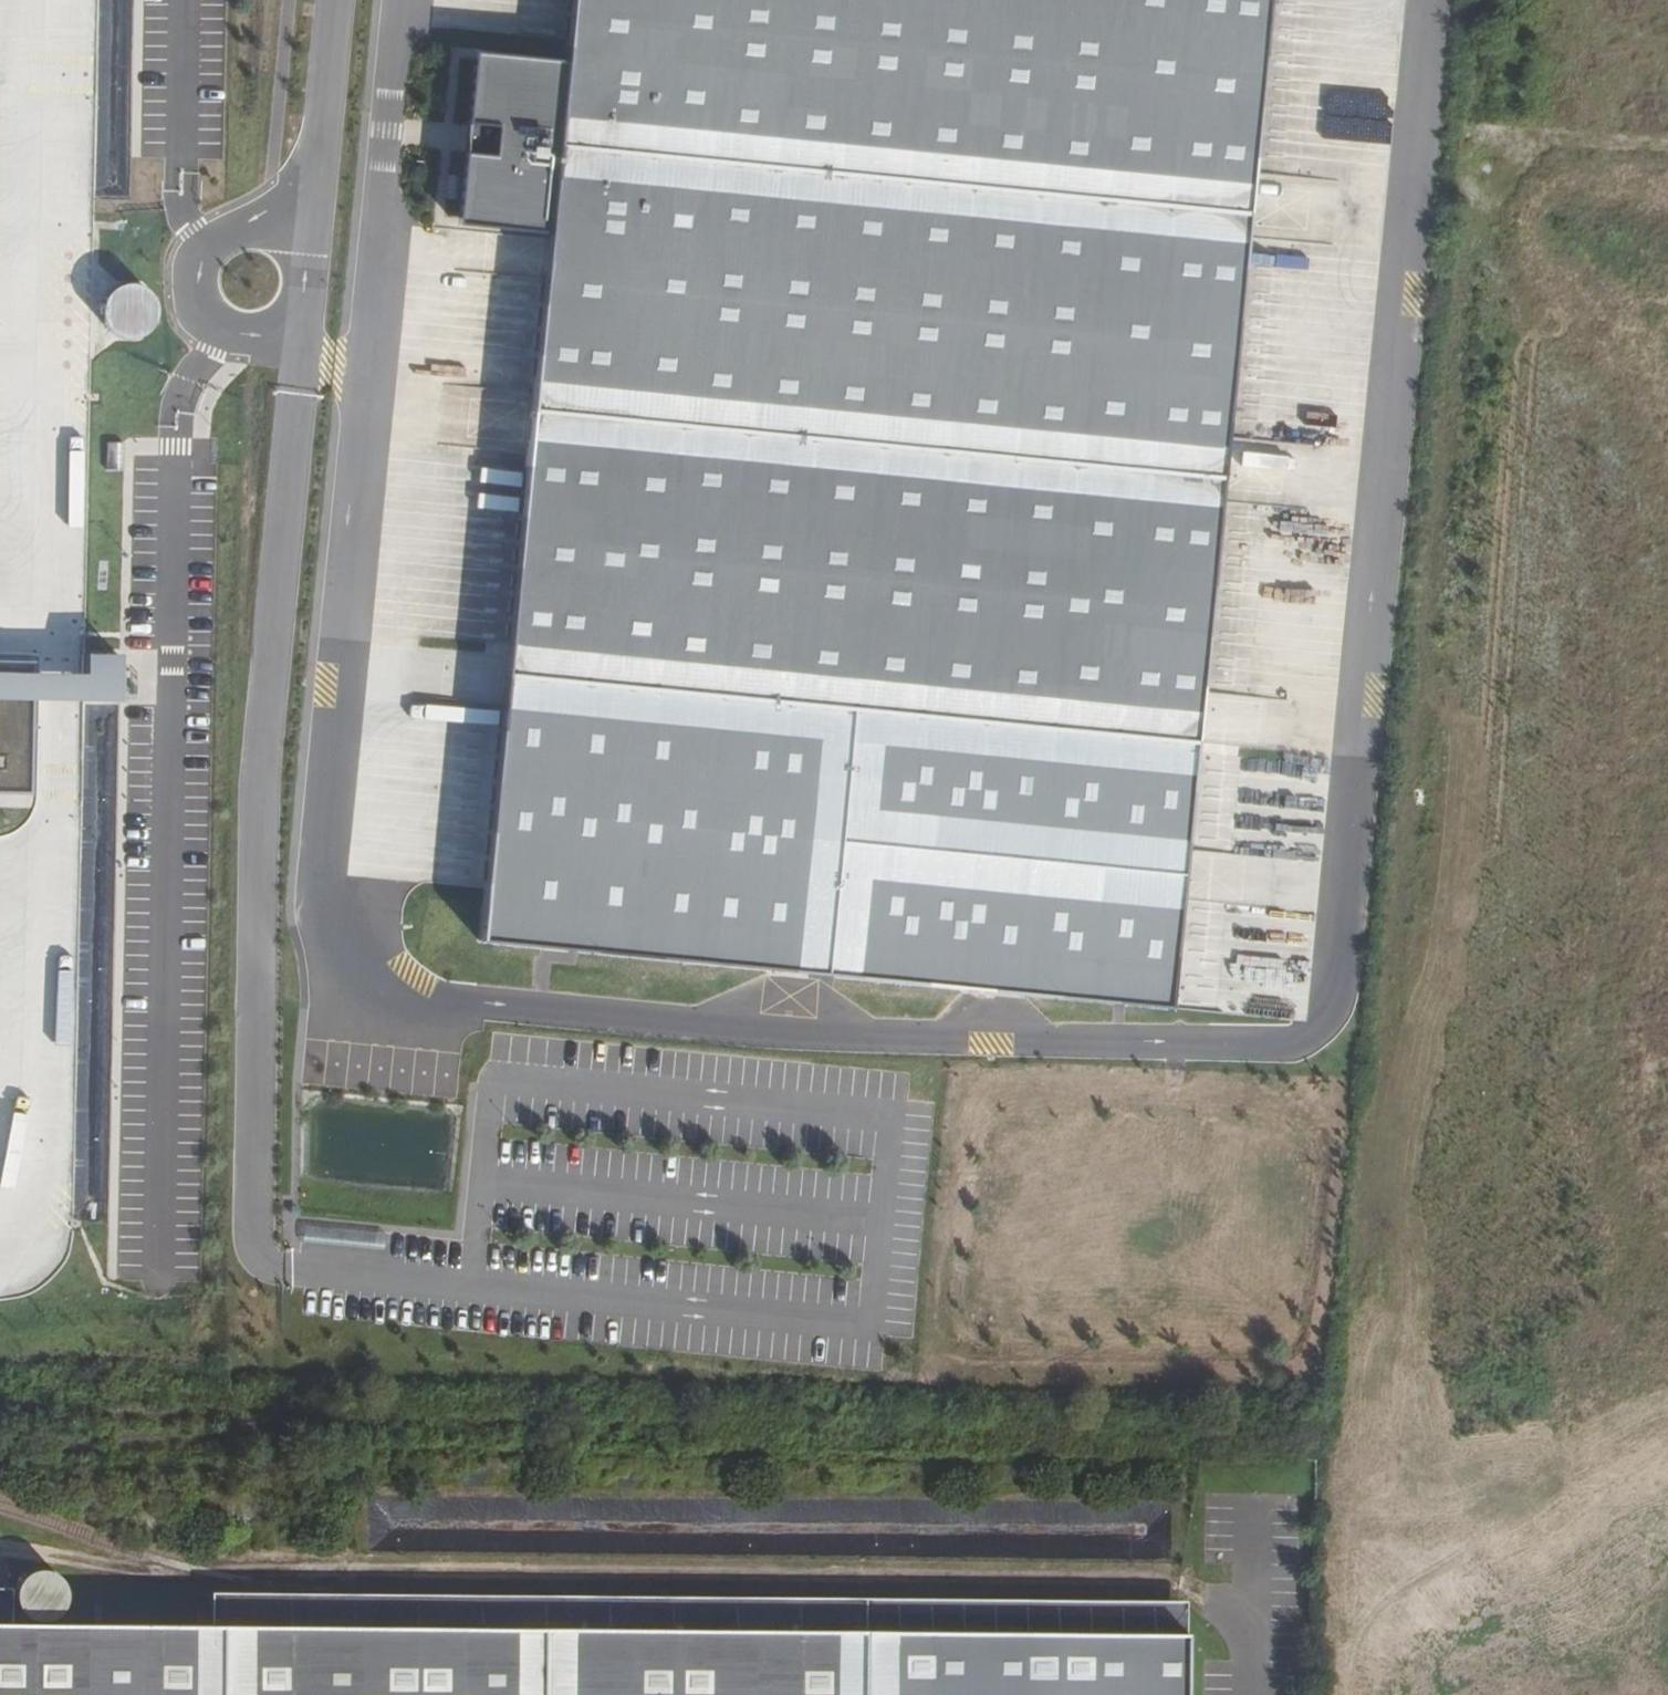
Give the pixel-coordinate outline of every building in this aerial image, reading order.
[(570,44),(479,35),(463,208),(556,216),(485,943),(1174,1006),(1275,0),(574,0),(570,44)] [(158,321),(138,278),(102,295),(122,337),(158,321)] [(16,1626),(16,1596),(0,1596),(0,1626),(16,1626)] [(210,1629),(1190,1647),(1191,1614),(210,1597),(210,1629)] [(1190,1647),(210,1629),(16,1626),(0,1626),(0,1694),(1189,1694),(1190,1647)]
